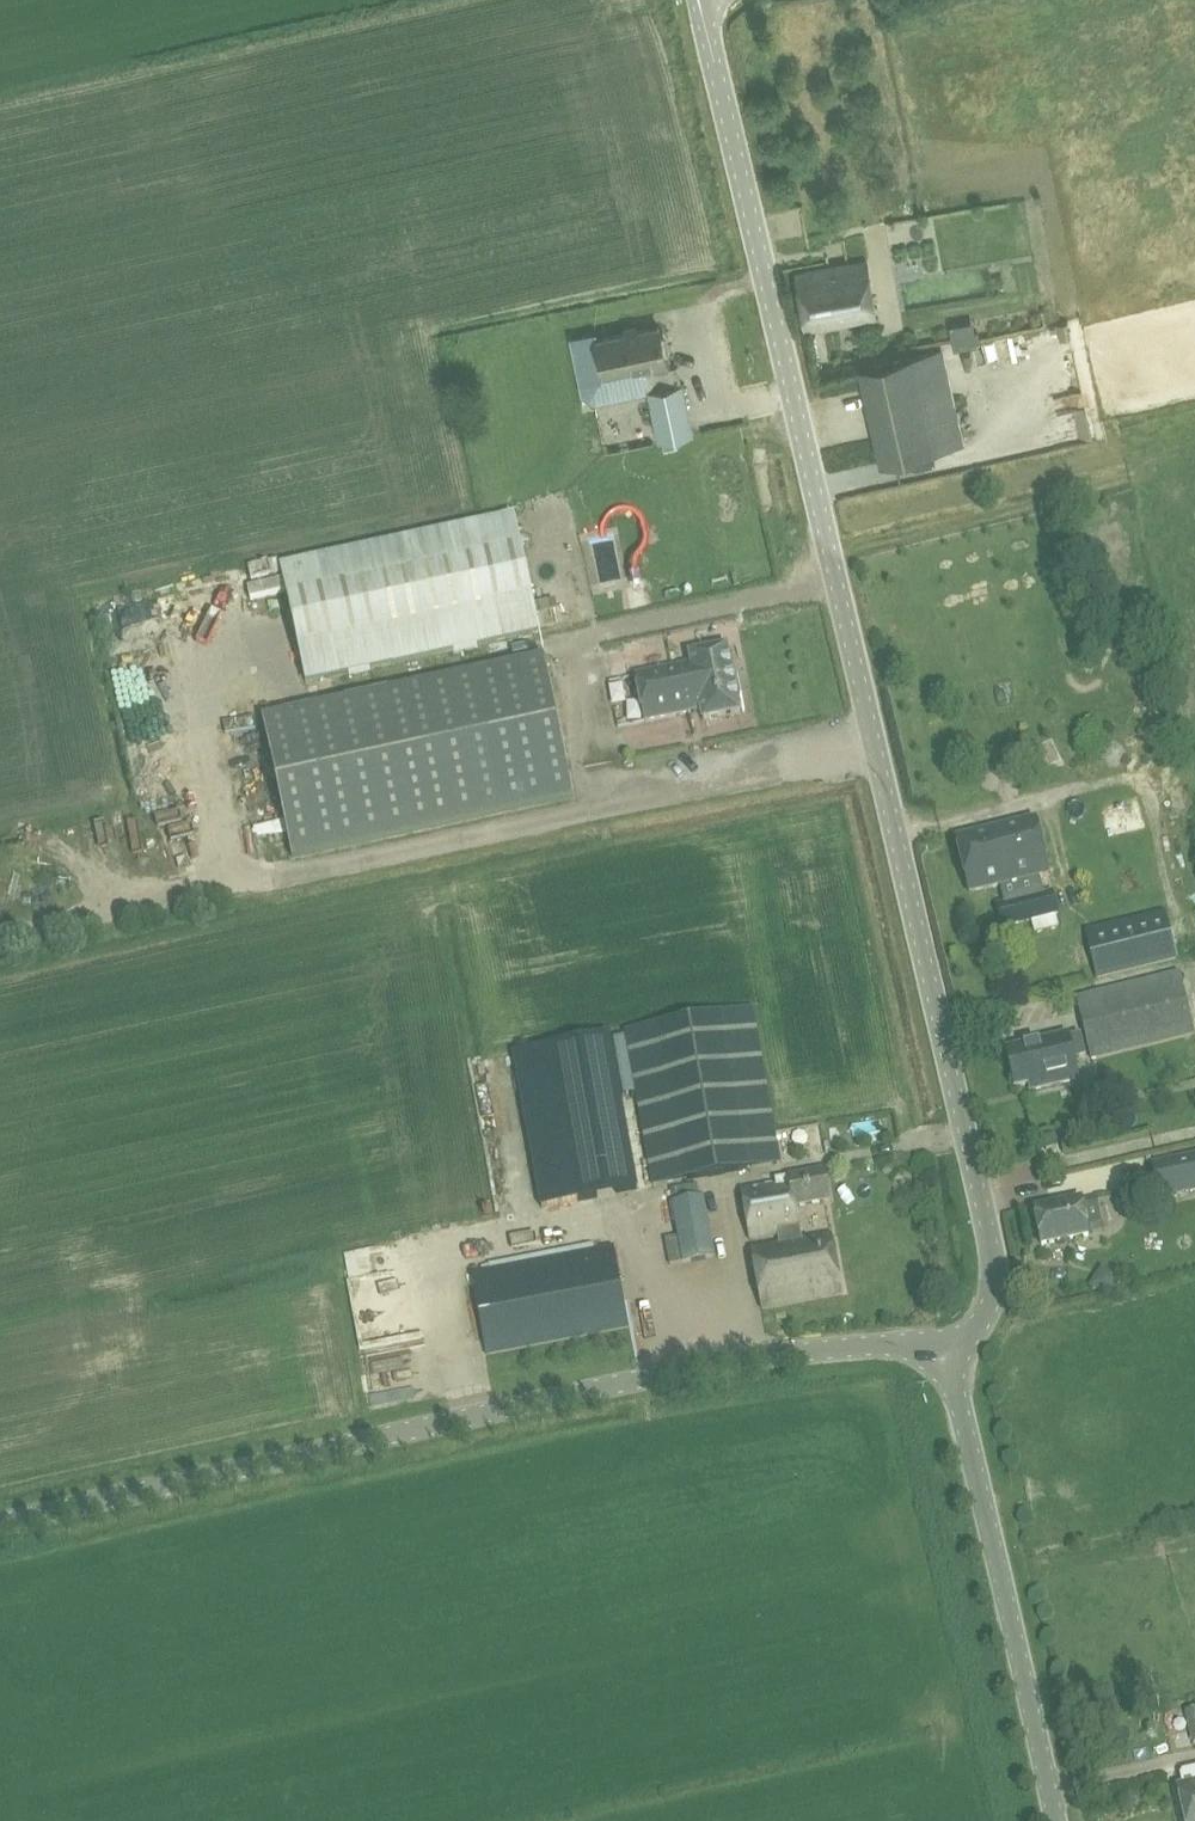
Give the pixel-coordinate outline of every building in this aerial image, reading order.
[(876,318),(867,261),(796,273),(805,330),(876,318)] [(948,319),(950,341),(973,340),(972,317),(948,319)] [(682,385),(672,388),(668,369),(659,326),(597,339),(596,332),(571,337),(583,392),(595,401),(649,389),(659,441),(692,434),(682,385)] [(964,444),(942,351),(858,367),(881,462),(964,444)] [(280,566),(306,684),(540,633),(514,514),(280,566)] [(689,654),(691,664),(635,675),(645,722),(701,710),(703,720),(740,712),(727,646),(689,654)] [(291,857),(573,796),(543,656),(261,717),(291,857)] [(1048,873),(1035,820),(956,839),(969,892),(992,887),(1002,926),(1058,912),(1052,890),(1009,900),(1005,883),(1048,873)] [(1166,910),(1087,929),(1100,978),(1178,959),(1166,910)] [(1179,972),(1076,998),(1091,1057),(1194,1032),(1179,972)] [(753,1008),(624,1031),(638,1106),(652,1187),(781,1163),(771,1106),(753,1008)] [(511,1052),(521,1106),(539,1208),(640,1189),(625,1106),(612,1033),(511,1052)] [(1067,1036),(1006,1050),(1015,1087),(1032,1083),(1033,1089),(1077,1079),(1073,1059),(1084,1057),(1080,1036),(1068,1038),(1067,1036)] [(1046,1150),(1057,1148),(1055,1136),(1043,1139),(1046,1150)] [(873,1149),(859,1158),(868,1172),(882,1163),(873,1149)] [(1153,1164),(1158,1188),(1167,1186),(1169,1194),(1194,1189),(1194,1155),(1153,1164)] [(796,1206),(830,1201),(825,1170),(788,1176),(789,1182),(742,1190),(750,1240),(778,1235),(780,1245),(751,1250),(761,1309),(841,1295),(831,1235),(801,1240),(799,1227),(796,1206)] [(674,1202),(700,1197),(698,1185),(672,1190),(674,1202)] [(904,1206),(921,1201),(916,1185),(899,1190),(904,1206)] [(705,1197),(700,1197),(674,1202),(671,1203),(677,1237),(682,1262),(682,1264),(715,1258),(705,1197)] [(1034,1207),(1041,1245),(1089,1236),(1088,1230),(1101,1228),(1096,1200),(1081,1203),(1080,1199),(1034,1207)] [(670,1264),(682,1262),(677,1237),(665,1239),(670,1264)] [(471,1273),(487,1356),(630,1329),(614,1245),(499,1268),(471,1273)] [(1085,1282),(1104,1289),(1113,1268),(1093,1260),(1085,1282)] [(1177,1785),(1185,1820),(1194,1820),(1194,1769),(1183,1771),(1181,1774),(1183,1784),(1177,1785)]
